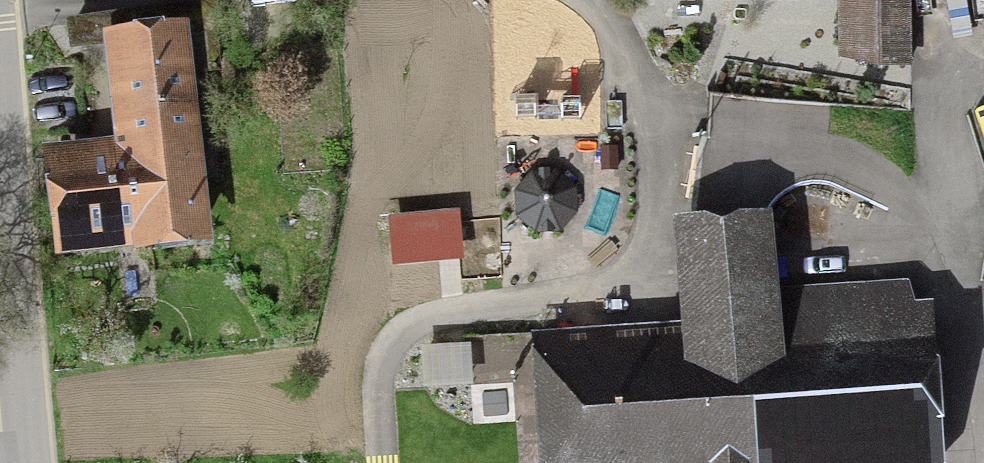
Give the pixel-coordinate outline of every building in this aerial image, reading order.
[(839,61),(882,73),(913,73),(911,0),(839,0),(839,61)] [(971,23),(968,0),(947,0),(951,26),(971,23)] [(201,238),(176,42),(126,48),(138,143),(60,153),(73,254),(201,238)] [(559,165),(577,163),(576,141),(557,142),(559,165)] [(920,455),(911,289),(762,297),(758,222),(715,225),(686,226),(693,345),(566,352),(573,462),(789,462),(920,455)]
